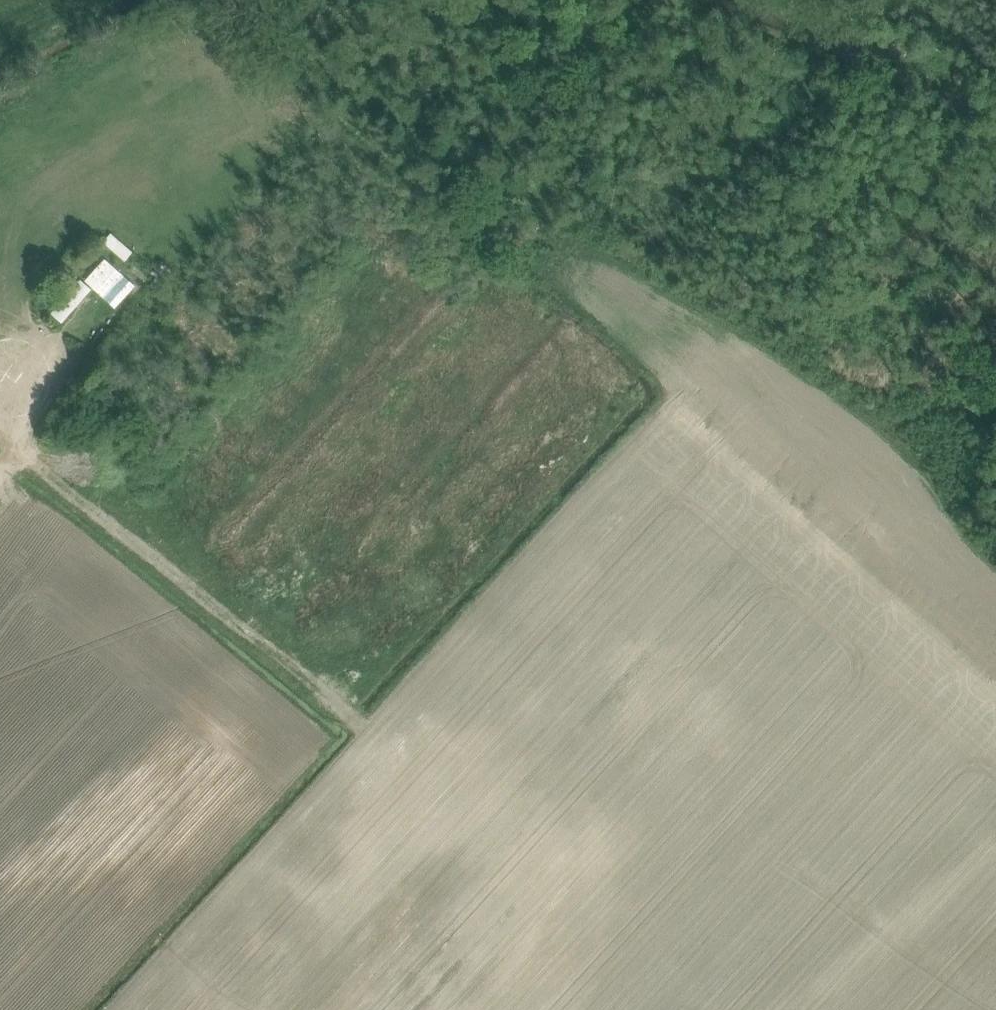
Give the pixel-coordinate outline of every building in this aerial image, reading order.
[(111,233),(103,242),(125,261),(133,252),(111,233)] [(104,258),(85,280),(100,294),(106,288),(121,302),(135,285),(104,258)] [(160,260),(152,271),(165,281),(173,269),(160,260)] [(156,275),(149,285),(157,291),(164,281),(156,275)]
